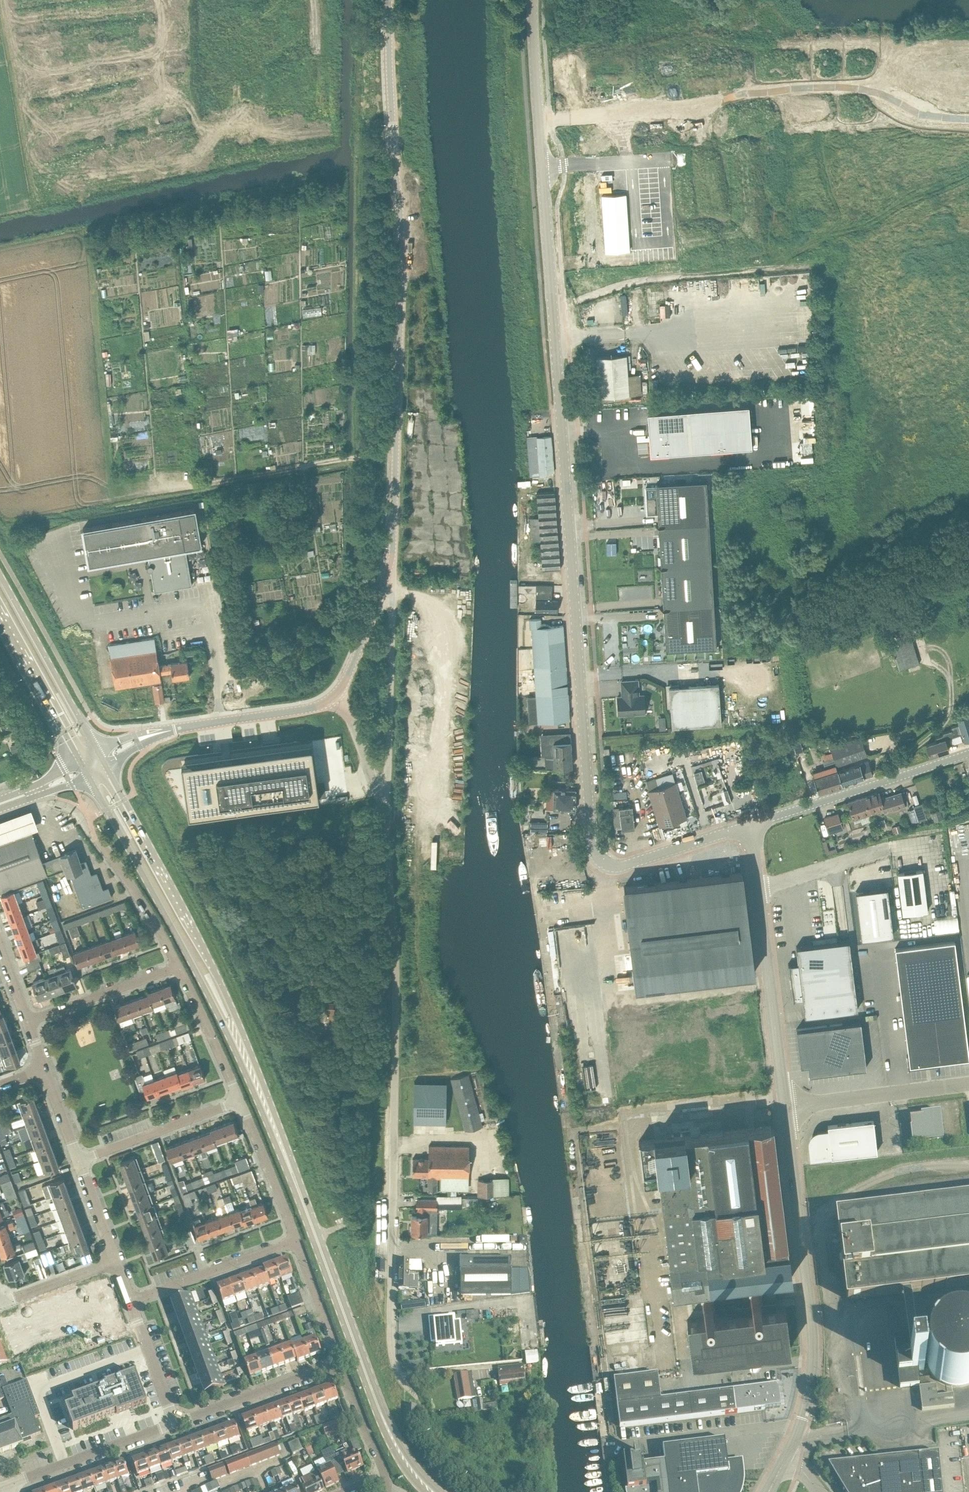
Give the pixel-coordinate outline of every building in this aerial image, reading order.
[(625,194),(602,196),(606,254),(629,253),(625,194)] [(347,289),(338,289),(339,302),(348,302),(347,289)] [(624,313),(630,311),(626,300),(621,302),(624,313)] [(629,395),(628,376),(626,355),(596,357),(599,397),(629,395)] [(628,376),(629,395),(637,394),(636,375),(628,376)] [(749,405),(647,412),(651,454),(752,447),(749,405)] [(595,444),(608,443),(608,434),(595,434),(595,444)] [(532,437),(527,438),(530,474),(535,474),(535,476),(540,475),(546,475),(546,473),(553,472),(551,436),(541,437),(537,437),(532,437)] [(597,448),(597,460),(609,460),(609,448),(597,448)] [(656,483),(656,488),(646,488),(647,514),(658,514),(658,525),(709,522),(707,480),(656,483)] [(542,570),(561,568),(555,491),(537,492),(537,502),(539,518),(530,518),(531,532),(533,532),(534,541),(540,540),(542,570)] [(179,511),(83,528),(83,529),(90,565),(148,555),(149,558),(150,564),(149,565),(148,565),(148,566),(148,567),(148,568),(149,569),(150,570),(151,570),(152,574),(152,576),(154,592),(192,585),(186,549),(191,548),(202,546),(196,508),(179,511)] [(661,567),(711,564),(709,522),(658,525),(661,567)] [(663,608),(714,605),(711,564),(661,567),(663,608)] [(557,611),(557,600),(551,600),(552,585),(536,584),(535,611),(547,611),(557,611)] [(666,650),(676,650),(716,647),(714,605),(663,608),(666,650)] [(130,701),(132,701),(212,689),(213,688),(214,688),(215,687),(215,686),(215,685),(215,684),(215,683),(186,615),(185,613),(184,612),(183,612),(182,611),(180,611),(99,624),(97,625),(96,626),(96,628),(96,630),(124,696),(125,698),(126,699),(128,700),(130,701)] [(541,624),(540,618),(529,619),(530,628),(531,628),(533,648),(564,646),(563,625),(552,626),(545,623),(541,624)] [(900,669),(919,663),(908,627),(895,631),(896,635),(892,637),(895,646),(893,647),(897,660),(893,662),(895,666),(899,665),(900,669)] [(536,695),(568,693),(564,646),(533,648),(536,695)] [(926,646),(922,648),(925,657),(930,655),(926,646)] [(638,695),(637,680),(621,681),(622,691),(623,690),(623,696),(617,697),(619,715),(645,713),(643,695),(638,695)] [(679,686),(679,683),(669,684),(666,688),(667,707),(670,707),(671,727),(722,724),(719,683),(679,686)] [(538,722),(559,720),(569,720),(568,693),(536,695),(538,722)] [(968,740),(968,714),(957,718),(964,742),(968,740)] [(930,756),(949,750),(945,739),(961,734),(958,724),(950,726),(951,729),(942,733),(943,735),(935,737),(936,741),(926,745),(930,756)] [(560,734),(543,735),(543,743),(553,743),(554,755),(571,754),(570,734),(560,734)] [(162,768),(162,769),(162,770),(162,771),(163,772),(163,774),(164,775),(189,819),(189,820),(190,820),(191,821),(192,821),(193,821),(348,800),(339,735),(281,743),(259,746),(222,751),(218,752),(172,758),(171,758),(170,759),(169,759),(168,759),(167,760),(166,761),(165,761),(165,762),(164,762),(164,763),(163,765),(163,766),(162,766),(162,767),(162,768)] [(837,766),(837,765),(867,756),(861,738),(831,748),(832,751),(837,766)] [(728,742),(730,758),(749,756),(747,740),(728,742)] [(821,754),(827,774),(838,770),(837,766),(832,751),(821,754)] [(571,754),(554,755),(554,767),(572,766),(571,754)] [(843,785),(873,775),(868,761),(838,770),(843,785)] [(823,775),(814,778),(818,793),(843,785),(838,770),(827,774),(823,775)] [(656,778),(647,781),(650,790),(648,790),(656,817),(659,825),(659,826),(686,818),(686,817),(675,782),(659,787),(656,778)] [(575,810),(576,789),(553,789),(553,809),(575,810)] [(869,814),(884,809),(881,798),(879,792),(863,797),(869,814)] [(900,792),(881,798),(884,809),(885,811),(904,804),(900,792)] [(854,819),(869,814),(863,797),(848,802),(854,819)] [(635,828),(632,807),(632,806),(619,808),(619,809),(619,808),(621,827),(622,830),(621,830),(635,829),(635,828)] [(613,809),(615,827),(621,827),(619,808),(619,809),(619,808),(613,809)] [(915,808),(908,810),(911,823),(919,820),(915,808)] [(0,820),(0,842),(1,845),(32,833),(31,831),(39,828),(34,816),(31,809),(0,820)] [(940,809),(932,811),(935,821),(943,818),(940,809)] [(843,830),(842,826),(838,813),(825,817),(829,831),(830,834),(843,830)] [(547,832),(548,822),(530,821),(529,831),(547,832)] [(9,888),(42,877),(65,868),(68,874),(70,873),(82,907),(103,900),(112,896),(106,898),(100,881),(94,883),(88,866),(82,868),(76,850),(65,854),(61,855),(62,858),(43,864),(32,833),(31,830),(0,841),(0,844),(0,845),(0,892),(9,888)] [(928,911),(923,869),(899,872),(904,914),(928,911)] [(636,987),(644,986),(665,983),(754,973),(742,872),(624,887),(636,987)] [(44,882),(38,884),(42,895),(47,893),(44,882)] [(888,887),(856,891),(861,938),(894,934),(888,887)] [(11,892),(1,895),(6,908),(18,903),(14,891),(11,892)] [(48,895),(43,897),(46,907),(52,905),(48,895)] [(116,905),(115,905),(117,910),(118,910),(126,907),(127,907),(125,902),(116,905)] [(18,903),(6,908),(10,920),(23,915),(18,903)] [(113,906),(103,909),(105,915),(115,911),(113,906)] [(53,907),(47,909),(51,919),(56,917),(53,907)] [(100,910),(90,914),(92,919),(102,916),(100,910)] [(23,915),(10,920),(13,926),(15,932),(27,928),(25,922),(23,915)] [(88,915),(78,918),(80,924),(90,920),(88,915)] [(57,919),(51,921),(55,931),(61,929),(59,925),(57,919)] [(76,919),(65,923),(68,928),(77,925),(76,919)] [(27,928),(15,932),(18,942),(19,944),(32,940),(31,937),(27,928)] [(127,947),(140,943),(135,930),(123,935),(127,947)] [(62,932),(56,934),(60,944),(65,942),(62,932)] [(115,952),(127,947),(123,935),(111,939),(115,952)] [(32,940),(19,944),(24,957),(36,953),(34,946),(39,944),(37,938),(32,940)] [(103,956),(115,952),(111,939),(98,944),(103,956)] [(940,1062),(940,1061),(968,1057),(968,1055),(954,939),(894,947),(908,1054),(907,1054),(908,1067),(940,1062)] [(789,963),(788,963),(793,1001),(794,1001),(794,1000),(803,999),(805,1016),(858,1009),(849,940),(796,946),(798,963),(789,964),(789,963)] [(60,944),(49,948),(50,953),(51,954),(61,950),(64,957),(70,955),(65,942),(60,944)] [(90,961),(103,956),(98,944),(86,948),(90,961)] [(78,965),(90,961),(86,948),(74,953),(78,965)] [(36,953),(24,957),(27,965),(38,960),(41,959),(38,952),(36,953)] [(29,970),(41,966),(38,960),(27,965),(29,970)] [(51,994),(63,989),(55,966),(48,969),(50,976),(45,978),(51,994)] [(66,970),(65,966),(56,969),(56,966),(55,966),(63,989),(76,985),(70,968),(66,970)] [(39,998),(51,994),(45,978),(33,982),(39,998)] [(171,984),(159,988),(164,1001),(174,997),(175,997),(171,984)] [(153,1007),(153,1005),(164,1001),(159,988),(147,992),(148,994),(153,1007)] [(142,1011),(153,1007),(148,994),(137,998),(142,1011)] [(130,1015),(142,1011),(137,998),(126,1002),(130,1015)] [(126,1002),(114,1006),(118,1016),(119,1020),(121,1025),(133,1021),(130,1015),(126,1002)] [(339,1024),(339,1006),(334,1006),(334,1003),(324,1003),(324,1009),(329,1009),(329,1012),(328,1012),(328,1015),(329,1015),(329,1024),(339,1024)] [(796,1029),(798,1040),(801,1065),(802,1065),(801,1062),(808,1061),(809,1074),(866,1067),(861,1021),(796,1029)] [(176,1034),(187,1029),(185,1023),(174,1027),(176,1034)] [(12,1037),(8,1025),(0,1028),(0,1041),(12,1037)] [(165,1038),(171,1035),(169,1029),(162,1031),(165,1038)] [(158,1040),(165,1038),(162,1031),(155,1033),(158,1040)] [(179,1036),(177,1036),(179,1043),(190,1039),(191,1039),(191,1038),(189,1033),(188,1032),(179,1036)] [(16,1049),(12,1037),(0,1041),(0,1054),(0,1055),(16,1049)] [(142,1046),(149,1044),(146,1037),(139,1040),(142,1046)] [(172,1038),(166,1040),(168,1047),(174,1045),(172,1038)] [(131,1050),(142,1046),(139,1040),(128,1044),(131,1050)] [(166,1040),(160,1043),(162,1049),(168,1047),(166,1040)] [(149,1047),(143,1049),(145,1055),(151,1053),(149,1047)] [(5,1067),(21,1061),(16,1049),(0,1055),(5,1067)] [(139,1057),(145,1055),(143,1049),(137,1051),(139,1057)] [(194,1082),(205,1078),(200,1065),(189,1069),(194,1082)] [(194,1082),(189,1069),(178,1073),(177,1071),(181,1084),(182,1086),(194,1082)] [(170,1089),(181,1084),(177,1071),(165,1075),(170,1089)] [(146,1083),(142,1073),(135,1076),(137,1082),(140,1091),(145,1090),(147,1097),(159,1093),(154,1080),(146,1083)] [(465,1130),(482,1125),(468,1074),(451,1079),(465,1130)] [(159,1093),(170,1089),(165,1075),(154,1080),(159,1093)] [(446,1082),(414,1082),(413,1122),(446,1122),(446,1082)] [(38,1108),(33,1096),(18,1102),(15,1103),(17,1107),(20,1106),(22,1113),(38,1108)] [(26,1125),(42,1120),(38,1108),(22,1113),(26,1125)] [(911,1128),(910,1128),(912,1142),(944,1138),(940,1110),(920,1113),(920,1117),(910,1118),(911,1128)] [(31,1137),(46,1131),(42,1120),(26,1125),(31,1137)] [(831,1157),(877,1151),(873,1120),(828,1125),(828,1131),(820,1132),(817,1133),(815,1134),(813,1136),(811,1139),(811,1142),(812,1156),(831,1154),(831,1157)] [(227,1138),(229,1137),(238,1134),(234,1121),(222,1125),(227,1138)] [(0,1125),(0,1135),(5,1133),(5,1134),(5,1133),(12,1131),(8,1122),(2,1124),(0,1125)] [(773,1124),(685,1135),(655,1139),(638,1141),(642,1172),(658,1170),(668,1246),(673,1292),(683,1291),(792,1277),(773,1124)] [(216,1144),(216,1142),(227,1138),(222,1125),(210,1129),(211,1131),(216,1144)] [(35,1149),(51,1143),(46,1131),(31,1137),(35,1149)] [(205,1148),(216,1144),(211,1131),(200,1135),(205,1148)] [(205,1148),(200,1135),(189,1139),(193,1153),(200,1150),(202,1156),(207,1155),(205,1148)] [(182,1157),(193,1153),(189,1139),(177,1144),(182,1157)] [(20,1153),(16,1142),(9,1144),(13,1156),(20,1153)] [(39,1161),(55,1155),(51,1143),(35,1149),(39,1161)] [(171,1161),(182,1157),(177,1144),(166,1148),(171,1161)] [(460,1146),(429,1145),(429,1159),(428,1176),(428,1191),(436,1191),(437,1177),(441,1177),(468,1177),(469,1146),(460,1146)] [(10,1148),(3,1150),(7,1159),(13,1157),(10,1148)] [(162,1152),(156,1155),(158,1162),(165,1159),(163,1155),(162,1152)] [(44,1173),(47,1171),(59,1167),(55,1155),(39,1161),(44,1173)] [(125,1174),(141,1168),(136,1156),(120,1162),(125,1174)] [(246,1156),(235,1160),(239,1171),(250,1166),(248,1160),(246,1156)] [(10,1168),(16,1166),(13,1157),(7,1159),(10,1168)] [(412,1175),(422,1176),(428,1176),(429,1159),(413,1158),(412,1175)] [(236,1164),(230,1167),(232,1173),(238,1171),(236,1164)] [(129,1186),(145,1180),(141,1168),(125,1174),(129,1186)] [(216,1179),(223,1176),(227,1175),(225,1168),(221,1170),(214,1172),(216,1179)] [(244,1186),(246,1185),(256,1182),(251,1169),(240,1174),(242,1181),(244,1186)] [(22,1181),(18,1171),(12,1174),(16,1183),(22,1181)] [(205,1183),(210,1181),(216,1179),(214,1172),(207,1175),(203,1177),(205,1183)] [(0,1177),(0,1183),(1,1183),(11,1180),(9,1174),(0,1177)] [(234,1184),(242,1181),(240,1174),(231,1177),(234,1184)] [(193,1187),(200,1185),(205,1183),(203,1177),(198,1179),(191,1181),(193,1187)] [(47,1198),(53,1196),(68,1190),(64,1178),(48,1184),(43,1186),(47,1198)] [(185,1183),(184,1179),(178,1181),(182,1192),(193,1187),(191,1181),(185,1183)] [(7,1200),(12,1198),(17,1196),(11,1180),(1,1183),(7,1200)] [(133,1198),(149,1192),(145,1180),(129,1186),(133,1198)] [(496,1180),(479,1180),(479,1196),(496,1196),(496,1180)] [(209,1193),(218,1189),(215,1183),(206,1186),(209,1193)] [(57,1207),(72,1202),(68,1190),(53,1196),(57,1207)] [(187,1206),(193,1204),(191,1198),(196,1196),(194,1190),(183,1194),(187,1206)] [(138,1209),(154,1204),(149,1192),(133,1198),(138,1209)] [(226,1204),(232,1202),(229,1195),(223,1198),(226,1204)] [(460,1196),(437,1196),(437,1209),(461,1209),(460,1196)] [(257,1204),(255,1197),(249,1199),(251,1206),(256,1219),(268,1215),(263,1202),(257,1204)] [(836,1214),(838,1224),(839,1233),(840,1243),(841,1252),(842,1260),(843,1270),(844,1280),(846,1289),(847,1299),(857,1298),(903,1292),(911,1291),(968,1284),(968,1198),(846,1212),(836,1214)] [(412,1215),(411,1232),(421,1232),(427,1232),(435,1232),(436,1209),(436,1200),(427,1199),(417,1199),(416,1209),(417,1209),(417,1215),(412,1215)] [(3,1201),(0,1203),(0,1218),(10,1214),(8,1209),(6,1209),(3,1201)] [(61,1219),(76,1213),(72,1202),(57,1207),(61,1219)] [(203,1204),(200,1205),(203,1212),(209,1210),(207,1203),(203,1204)] [(142,1221),(158,1215),(154,1204),(138,1209),(142,1221)] [(233,1226),(228,1212),(225,1204),(222,1205),(219,1206),(223,1215),(217,1217),(222,1230),(233,1226)] [(28,1218),(35,1215),(31,1206),(25,1209),(28,1218)] [(256,1219),(251,1206),(241,1210),(240,1210),(244,1222),(245,1223),(256,1219)] [(12,1211),(14,1217),(24,1213),(21,1207),(12,1211)] [(233,1226),(244,1222),(240,1210),(241,1210),(240,1208),(228,1212),(233,1226)] [(66,1231),(81,1225),(76,1213),(61,1219),(66,1231)] [(32,1227),(38,1225),(35,1215),(28,1218),(32,1227)] [(146,1233),(162,1227),(158,1215),(142,1221),(146,1233)] [(211,1234),(222,1230),(217,1217),(206,1221),(211,1234)] [(201,1222),(200,1218),(193,1221),(199,1238),(211,1234),(206,1221),(201,1222)] [(10,1238),(8,1230),(15,1227),(13,1222),(0,1226),(0,1241),(10,1238)] [(21,1224),(17,1226),(20,1234),(24,1232),(30,1230),(27,1223),(24,1224),(23,1224),(21,1224)] [(70,1243),(85,1237),(81,1225),(66,1231),(70,1243)] [(151,1244),(166,1239),(162,1227),(146,1233),(151,1244)] [(37,1241),(43,1239),(40,1230),(33,1232),(37,1241)] [(195,1242),(192,1232),(191,1230),(178,1235),(180,1239),(185,1237),(188,1244),(195,1242)] [(65,1258),(89,1249),(85,1237),(70,1243),(63,1245),(66,1252),(64,1253),(65,1258)] [(611,1237),(611,1250),(630,1249),(630,1239),(621,1240),(621,1237),(611,1237)] [(10,1238),(0,1241),(0,1251),(2,1256),(23,1248),(21,1243),(13,1245),(10,1238)] [(40,1250),(46,1248),(43,1239),(37,1241),(40,1250)] [(155,1257),(171,1251),(166,1239),(151,1244),(155,1257)] [(25,1251),(36,1247),(33,1241),(23,1244),(25,1251)] [(10,1278),(24,1273),(20,1262),(28,1259),(27,1257),(38,1253),(36,1247),(25,1251),(7,1258),(8,1262),(5,1264),(10,1278)] [(46,1265),(52,1263),(54,1262),(50,1250),(41,1253),(46,1265)] [(37,1268),(43,1266),(40,1257),(34,1259),(37,1268)] [(293,1274),(287,1259),(286,1259),(287,1260),(283,1261),(283,1260),(275,1263),(275,1264),(280,1279),(293,1274)] [(399,1260),(398,1289),(418,1289),(418,1276),(409,1276),(409,1272),(423,1273),(422,1261),(409,1260),(399,1260)] [(461,1295),(471,1295),(511,1295),(530,1292),(528,1271),(511,1270),(511,1260),(460,1261),(461,1295)] [(275,1264),(272,1265),(271,1264),(263,1267),(264,1269),(269,1285),(270,1284),(269,1283),(280,1279),(275,1264)] [(269,1285),(264,1269),(256,1272),(256,1273),(253,1274),(252,1273),(258,1289),(269,1285)] [(258,1289),(252,1273),(244,1276),(244,1277),(241,1278),(246,1293),(258,1289)] [(246,1293),(241,1278),(232,1281),(233,1282),(229,1283),(229,1282),(234,1297),(246,1293)] [(234,1297),(229,1282),(221,1285),(221,1286),(218,1287),(217,1286),(223,1302),(234,1297)] [(302,1299),(300,1293),(288,1297),(292,1309),(296,1307),(304,1304),(302,1299)] [(190,1294),(171,1301),(175,1311),(194,1304),(190,1294)] [(246,1296),(249,1304),(255,1302),(252,1294),(246,1296)] [(179,1322),(198,1315),(194,1305),(175,1311),(179,1322)] [(280,1313),(288,1310),(285,1305),(278,1307),(280,1313)] [(272,1316),(280,1313),(278,1307),(270,1310),(272,1316)] [(295,1319),(298,1318),(307,1315),(304,1307),(293,1311),(294,1317),(295,1319)] [(785,1308),(752,1312),(687,1320),(692,1360),(790,1348),(785,1308)] [(233,1330),(241,1327),(235,1313),(228,1315),(233,1330)] [(257,1322),(264,1319),(262,1313),(255,1316),(257,1322)] [(179,1322),(183,1332),(202,1325),(198,1315),(179,1322)] [(433,1334),(430,1334),(431,1343),(436,1342),(436,1346),(445,1345),(445,1343),(457,1342),(456,1333),(460,1333),(459,1322),(460,1321),(460,1320),(455,1321),(455,1315),(432,1317),(433,1334)] [(249,1325),(257,1322),(255,1316),(247,1319),(249,1325)] [(279,1317),(273,1319),(275,1324),(283,1321),(281,1316),(279,1317)] [(259,1330),(271,1325),(269,1320),(257,1324),(259,1330)] [(248,1334),(259,1330),(257,1324),(246,1329),(248,1334)] [(321,1353),(313,1330),(311,1324),(305,1326),(307,1332),(310,1339),(304,1342),(309,1357),(317,1354),(317,1353),(320,1352),(321,1353)] [(186,1342),(205,1335),(202,1325),(183,1332),(186,1342)] [(968,1327),(966,1327),(963,1326),(960,1326),(957,1325),(955,1325),(953,1326),(951,1326),(949,1326),(946,1327),(944,1328),(942,1329),(940,1330),(939,1331),(936,1333),(935,1334),(934,1336),(932,1337),(931,1340),(930,1341),(929,1343),(928,1344),(928,1345),(927,1347),(927,1350),(926,1352),(926,1354),(926,1356),(922,1357),(923,1364),(927,1363),(927,1365),(928,1367),(928,1368),(929,1370),(930,1372),(931,1372),(932,1374),(933,1376),(934,1376),(935,1378),(937,1380),(940,1382),(942,1383),(944,1384),(947,1385),(950,1386),(952,1387),(955,1387),(958,1387),(961,1386),(964,1386),(967,1385),(968,1384),(968,1328),(968,1327)] [(236,1338),(248,1334),(246,1329),(234,1333),(236,1338)] [(266,1347),(270,1346),(264,1330),(260,1331),(266,1347)] [(186,1342),(190,1352),(209,1345),(205,1335),(186,1342)] [(908,1346),(907,1337),(894,1339),(900,1388),(919,1385),(917,1371),(924,1370),(923,1364),(922,1357),(922,1354),(915,1355),(914,1346),(908,1346)] [(309,1357),(304,1342),(292,1346),(291,1344),(298,1361),(306,1359),(305,1358),(309,1356),(309,1357)] [(298,1361),(291,1344),(279,1348),(285,1364),(285,1363),(288,1362),(289,1363),(297,1360),(297,1362),(298,1361)] [(194,1362),(213,1355),(209,1345),(190,1352),(194,1362)] [(277,1367),(285,1364),(279,1348),(268,1353),(273,1368),(274,1368),(273,1367),(277,1366),(277,1367)] [(526,1365),(538,1364),(537,1351),(525,1352),(526,1365)] [(266,1371),(273,1368),(268,1353),(256,1357),(262,1372),(262,1371),(265,1370),(266,1371)] [(194,1362),(197,1372),(216,1365),(213,1355),(194,1362)] [(254,1375),(262,1372),(256,1357),(244,1361),(250,1377),(250,1376),(253,1375),(254,1375)] [(201,1382),(220,1376),(216,1365),(197,1372),(201,1382)] [(500,1385),(526,1383),(524,1365),(498,1368),(500,1385)] [(866,1387),(874,1386),(872,1368),(864,1369),(866,1387)] [(458,1400),(476,1397),(471,1372),(454,1375),(458,1400)] [(97,1390),(63,1402),(73,1430),(107,1418),(116,1414),(117,1416),(147,1405),(146,1403),(136,1374),(106,1385),(106,1387),(97,1390)] [(617,1405),(661,1400),(658,1374),(614,1379),(617,1405)] [(220,1376),(201,1383),(205,1393),(224,1386),(220,1376)] [(919,1386),(930,1385),(929,1377),(920,1378),(920,1379),(919,1379),(919,1386)] [(40,1416),(27,1380),(3,1389),(4,1392),(6,1398),(12,1415),(15,1423),(22,1440),(41,1433),(40,1433),(35,1418),(40,1416)] [(326,1403),(329,1402),(338,1399),(333,1384),(321,1388),(326,1403)] [(736,1413),(779,1407),(777,1386),(778,1386),(778,1385),(733,1391),(736,1413)] [(937,1396),(936,1385),(919,1387),(922,1411),(954,1407),(952,1395),(937,1396)] [(315,1407),(326,1403),(321,1388),(310,1393),(315,1407)] [(692,1418),(736,1413),(733,1391),(689,1396),(692,1418)] [(304,1411),(315,1407),(310,1393),(299,1397),(304,1411)] [(620,1428),(642,1425),(692,1418),(689,1396),(661,1400),(617,1405),(620,1428)] [(292,1416),(304,1411),(299,1397),(287,1401),(292,1416)] [(483,1405),(482,1399),(476,1400),(478,1412),(496,1409),(495,1403),(483,1405)] [(287,1401),(276,1405),(281,1420),(286,1418),(289,1426),(292,1434),(294,1433),(298,1432),(296,1424),(295,1424),(292,1416),(287,1401)] [(277,1428),(274,1422),(281,1420),(276,1405),(264,1409),(270,1424),(272,1430),(277,1428)] [(416,1419),(416,1406),(406,1405),(406,1419),(416,1419)] [(332,1419),(336,1418),(340,1416),(337,1408),(333,1410),(329,1411),(332,1419)] [(258,1428),(270,1424),(264,1409),(253,1413),(258,1428)] [(247,1432),(258,1428),(253,1413),(241,1418),(247,1432)] [(23,1445),(22,1440),(15,1423),(12,1415),(0,1420),(0,1453),(23,1445)] [(326,1435),(342,1429),(339,1421),(323,1427),(326,1435)] [(228,1442),(240,1438),(234,1422),(222,1427),(228,1442)] [(217,1446),(228,1442),(222,1427),(211,1431),(217,1446)] [(205,1450),(217,1446),(211,1431),(199,1435),(205,1450)] [(264,1444),(276,1440),(273,1432),(269,1434),(270,1437),(263,1440),(264,1444)] [(194,1455),(205,1450),(199,1435),(188,1439),(194,1455)] [(253,1449),(264,1444),(263,1440),(262,1436),(250,1441),(253,1449)] [(193,1471),(188,1457),(194,1455),(188,1439),(177,1444),(182,1459),(183,1459),(185,1465),(186,1467),(188,1473),(193,1471)] [(724,1439),(663,1447),(664,1462),(665,1462),(669,1491),(736,1491),(737,1490),(737,1488),(738,1485),(738,1484),(739,1482),(739,1479),(739,1477),(739,1476),(739,1474),(739,1471),(739,1470),(728,1472),(724,1439)] [(293,1454),(303,1450),(298,1440),(289,1444),(293,1454)] [(172,1463),(182,1459),(177,1444),(166,1448),(172,1463)] [(269,1459),(280,1455),(276,1444),(265,1448),(269,1459)] [(233,1456),(242,1453),(239,1445),(230,1448),(233,1456)] [(160,1467),(172,1463),(166,1448),(155,1452),(154,1452),(160,1467)] [(259,1463),(269,1459),(265,1448),(254,1452),(259,1463)] [(326,1488),(339,1482),(336,1476),(343,1473),(331,1448),(322,1453),(327,1464),(317,1469),(326,1488)] [(638,1449),(633,1450),(634,1455),(623,1456),(627,1489),(631,1489),(631,1491),(630,1491),(631,1491),(669,1491),(665,1462),(664,1462),(640,1465),(638,1449)] [(147,1452),(148,1454),(143,1456),(149,1471),(160,1467),(154,1452),(155,1452),(154,1450),(147,1452)] [(348,1455),(346,1451),(336,1456),(340,1465),(344,1464),(348,1472),(363,1466),(356,1451),(348,1455)] [(250,1466),(259,1463),(254,1452),(246,1455),(250,1466)] [(938,1453),(876,1459),(877,1462),(832,1466),(847,1491),(942,1491),(938,1453)] [(137,1475),(138,1475),(149,1471),(143,1456),(142,1454),(136,1456),(137,1458),(132,1460),(137,1475)] [(244,1469),(250,1466),(246,1455),(239,1458),(244,1469)] [(237,1471),(244,1469),(239,1458),(233,1460),(237,1471)] [(111,1465),(117,1480),(122,1491),(127,1491),(122,1478),(129,1476),(123,1461),(122,1459),(115,1461),(116,1464),(111,1465)] [(230,1474),(237,1471),(233,1460),(225,1463),(230,1474)] [(212,1481),(216,1479),(227,1475),(223,1464),(208,1470),(212,1481)] [(111,1465),(100,1470),(106,1484),(117,1480),(111,1465)] [(182,1469),(175,1471),(177,1477),(184,1474),(188,1473),(186,1467),(182,1469)] [(94,1488),(105,1484),(106,1484),(100,1470),(88,1474),(94,1488)] [(303,1487),(305,1491),(319,1491),(324,1489),(320,1480),(316,1472),(299,1480),(303,1487)] [(94,1488),(88,1474),(77,1478),(82,1491),(84,1491),(94,1488)] [(77,1478),(66,1482),(70,1491),(82,1491),(77,1478)] [(154,1485),(152,1479),(145,1481),(147,1488),(154,1485)] [(249,1481),(252,1487),(253,1490),(261,1486),(259,1482),(257,1479),(252,1479),(249,1481)] [(66,1482),(65,1480),(58,1482),(59,1485),(55,1486),(57,1491),(70,1491),(66,1482)] [(220,1488),(217,1481),(205,1486),(208,1491),(210,1491),(220,1488)]
